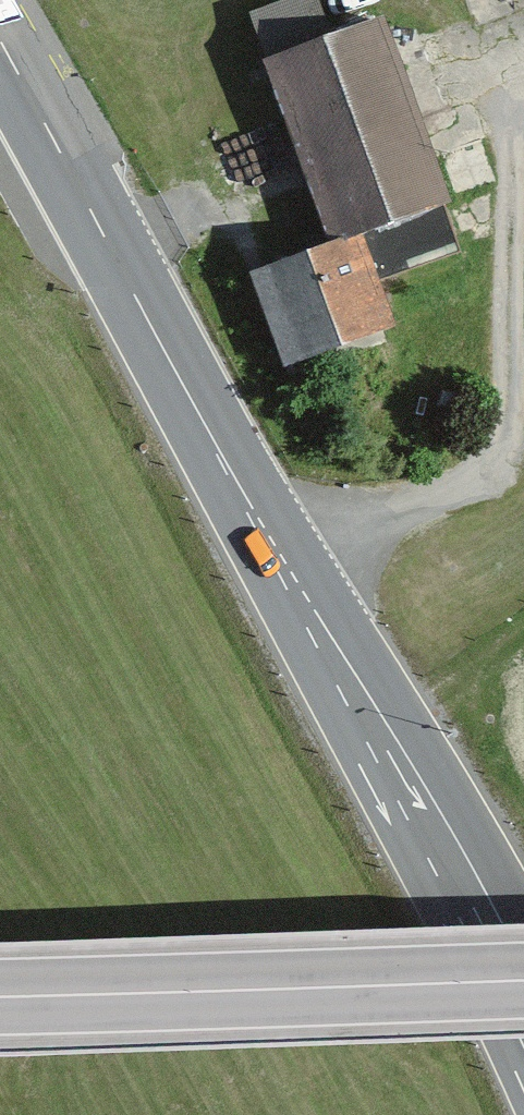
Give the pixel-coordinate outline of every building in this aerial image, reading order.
[(243,276),(271,363),(379,328),(360,271),(448,243),(374,14),(326,30),(316,0),(308,0),(241,22),(316,252),(243,276)]
